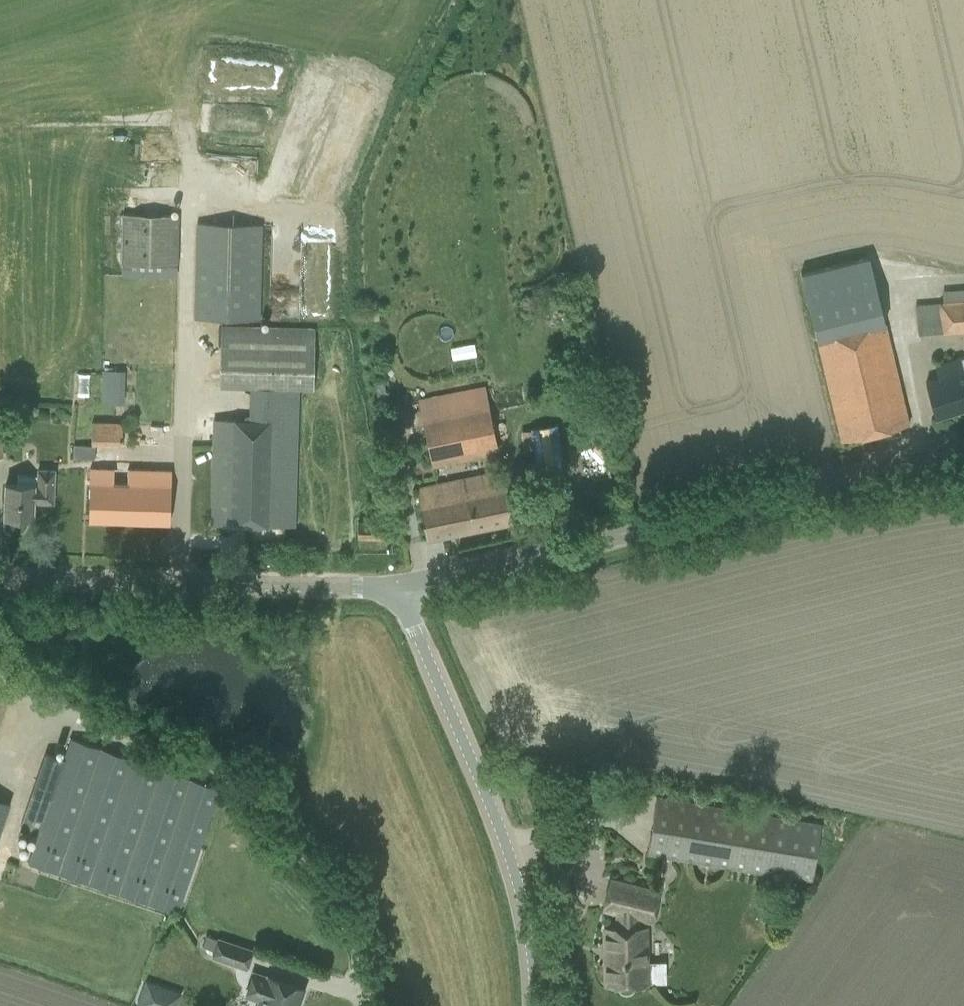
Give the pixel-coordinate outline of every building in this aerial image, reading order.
[(121,214),(120,264),(135,264),(135,274),(139,274),(177,275),(178,215),(121,214)] [(193,317),(259,318),(261,224),(194,222),(193,317)] [(867,256),(800,272),(841,441),(908,424),(867,256)] [(916,331),(963,328),(963,288),(942,289),(942,301),(914,303),(916,331)] [(214,421),(211,504),(211,524),(295,527),(299,387),(312,388),(314,329),(222,326),(220,386),(251,387),(250,422),(214,421)] [(928,399),(934,418),(963,408),(963,356),(955,359),(940,364),(945,378),(924,384),(928,399)] [(123,403),(124,370),(102,370),(101,403),(123,403)] [(483,386),(416,401),(430,467),(498,452),(483,386)] [(73,445),(73,458),(95,459),(95,446),(122,446),(122,422),(92,422),(92,445),(73,445)] [(528,478),(536,476),(539,495),(568,491),(558,425),(521,431),(528,478)] [(53,503),(54,483),(54,474),(54,469),(37,468),(37,476),(16,474),(16,486),(5,485),(4,496),(3,516),(33,517),(33,502),(53,503)] [(415,488),(422,520),(426,540),(512,522),(502,470),(415,488)] [(88,473),(89,504),(89,524),(169,522),(168,472),(88,473)] [(384,522),(357,521),(357,537),(383,537),(384,522)] [(199,848),(219,788),(218,788),(70,738),(64,757),(63,759),(45,753),(32,791),(19,828),(37,834),(27,863),(158,906),(177,912),(199,848)] [(646,853),(711,864),(811,880),(821,824),(656,796),(646,853)] [(616,912),(617,926),(622,926),(647,927),(647,924),(630,921),(630,918),(653,923),(661,891),(610,879),(603,909),(616,912)] [(622,926),(617,926),(617,927),(603,927),(605,984),(616,984),(617,988),(621,991),(626,993),(630,991),(634,988),(634,983),(648,983),(647,927),(622,926)] [(251,950),(219,939),(213,956),(245,967),(251,950)] [(254,973),(249,987),(256,989),(253,997),(260,999),(257,1005),(297,1005),(303,989),(254,973)] [(145,1005),(178,1005),(183,992),(146,978),(136,1003),(145,1005)]
